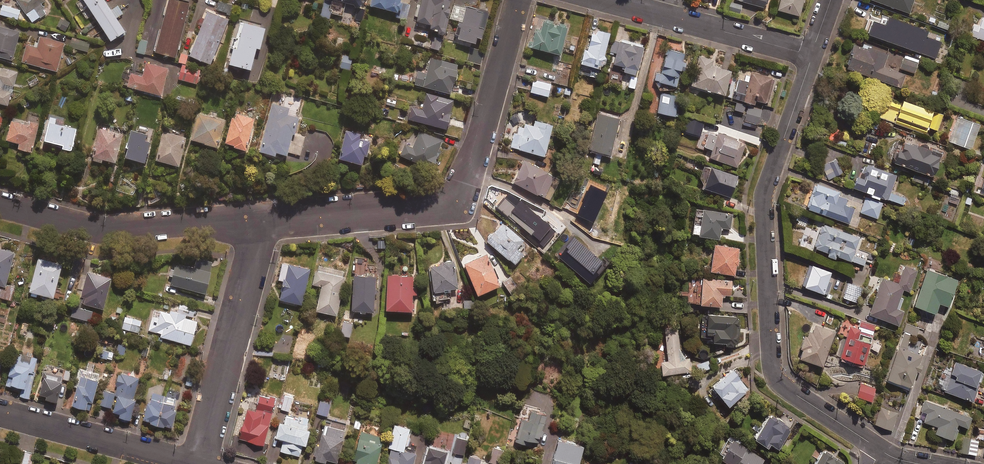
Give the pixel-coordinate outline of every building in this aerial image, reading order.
[(33,22),(46,12),(40,4),(45,0),(17,0),(33,22)] [(111,39),(125,30),(117,17),(123,13),(118,5),(112,9),(106,0),(85,0),(111,39)] [(165,15),(161,30),(159,29),(153,50),(176,56),(190,3),(177,0),(167,0),(163,14),(165,15)] [(362,0),(324,0),(320,15),(330,17),(331,12),(343,15),(346,1),(360,5),(362,0)] [(398,11),(399,9),(402,9),(404,0),(403,0),(372,0),(371,4),(398,11)] [(418,4),(415,17),(418,17),(418,20),(431,23),(430,27),(439,29),(439,31),(446,32),(451,7),(450,7),(451,0),(422,0),(421,4),(418,4)] [(776,9),(797,16),(803,0),(779,0),(776,9)] [(908,13),(913,0),(871,0),(908,13)] [(741,5),(730,2),(727,10),(739,13),(741,5)] [(3,4),(0,13),(0,14),(17,19),(20,10),(3,4)] [(451,19),(459,20),(457,32),(459,33),(458,38),(483,43),(489,11),(454,4),(451,19)] [(366,9),(357,8),(355,19),(363,21),(366,9)] [(228,18),(207,10),(191,55),(212,63),(228,18)] [(926,32),(882,16),(879,24),(871,21),(866,34),(935,59),(941,42),(925,37),(926,32)] [(982,17),(978,26),(973,24),(969,35),(983,41),(983,18),(982,17)] [(69,22),(61,19),(58,27),(66,30),(69,22)] [(236,36),(233,36),(230,48),(232,48),(229,62),(252,68),(257,46),(261,47),(266,27),(240,20),(236,36)] [(566,26),(543,20),(540,30),(531,28),(526,46),(558,55),(566,26)] [(0,25),(0,56),(13,59),(21,31),(0,25)] [(608,34),(592,30),(586,50),(583,50),(577,74),(596,79),(608,34)] [(65,42),(41,36),(38,47),(27,44),(23,61),(57,70),(65,42)] [(442,38),(434,36),(431,47),(439,49),(442,38)] [(90,42),(71,37),(69,46),(88,51),(90,42)] [(148,41),(141,40),(138,52),(145,54),(148,41)] [(642,48),(612,40),(609,53),(615,55),(612,64),(623,67),(622,72),(635,75),(642,48)] [(888,50),(864,42),(862,48),(852,45),(845,68),(900,87),(904,75),(882,67),(888,50)] [(688,55),(667,49),(656,81),(677,88),(688,55)] [(484,54),(470,50),(467,61),(481,65),(484,54)] [(188,55),(181,53),(178,61),(185,63),(188,55)] [(352,57),(343,55),(340,67),(350,69),(352,57)] [(919,60),(904,55),(899,69),(914,75),(919,60)] [(712,60),(699,56),(690,86),(723,95),(730,71),(711,66),(712,60)] [(459,65),(431,58),(427,73),(418,71),(415,83),(452,93),(459,65)] [(169,68),(146,62),(143,73),(132,71),(128,86),(161,95),(169,68)] [(201,69),(183,65),(180,78),(198,83),(201,69)] [(8,105),(17,72),(0,67),(0,102),(8,105)] [(391,70),(375,67),(374,75),(390,77),(391,70)] [(774,79),(751,72),(748,82),(735,78),(729,97),(753,105),(754,100),(766,104),(774,79)] [(637,78),(631,76),(627,91),(632,93),(637,78)] [(550,84),(533,80),(530,92),(547,97),(550,84)] [(454,100),(427,93),(423,109),(413,106),(410,118),(447,128),(454,100)] [(679,98),(663,93),(657,112),(673,117),(679,98)] [(931,112),(900,100),(898,106),(885,101),(879,117),(923,134),(931,112)] [(306,136),(295,133),(300,116),(288,113),(290,106),(273,101),(259,150),(276,155),(277,151),(287,154),(288,151),(301,155),(306,136)] [(745,105),(736,103),(733,110),(743,113),(745,105)] [(761,110),(748,106),(743,121),(757,125),(761,110)] [(943,115),(935,112),(929,128),(937,131),(943,115)] [(225,121),(199,113),(192,139),(218,146),(225,121)] [(255,118),(236,113),(235,117),(232,117),(226,144),(247,149),(255,118)] [(41,118),(29,114),(27,121),(12,117),(6,139),(19,143),(18,147),(32,151),(41,118)] [(618,120),(597,114),(588,150),(609,155),(618,120)] [(56,118),(50,116),(44,139),(63,144),(62,147),(72,149),(77,128),(55,123),(56,118)] [(979,126),(956,117),(949,136),(951,137),(949,142),(970,150),(979,126)] [(700,122),(687,119),(686,126),(698,129),(700,122)] [(523,128),(518,126),(516,133),(514,132),(510,147),(542,156),(551,126),(534,121),(533,126),(524,124),(523,128)] [(123,132),(99,126),(91,158),(102,161),(102,158),(116,161),(123,132)] [(839,129),(833,127),(826,142),(832,145),(839,129)] [(152,135),(132,130),(125,156),(145,162),(152,135)] [(365,156),(367,156),(371,139),(361,137),(362,134),(347,130),(340,158),(363,164),(365,156)] [(186,137),(162,131),(159,143),(161,144),(157,160),(179,165),(186,137)] [(443,140),(419,131),(413,146),(406,143),(401,155),(433,167),(443,140)] [(736,167),(744,144),(716,133),(715,136),(708,133),(703,147),(711,150),(709,158),(736,167)] [(457,138),(447,135),(444,144),(454,147),(457,138)] [(939,155),(903,142),(900,150),(896,149),(891,163),(932,177),(939,155)] [(842,173),(835,160),(822,166),(828,180),(842,173)] [(559,180),(523,161),(512,182),(547,201),(559,180)] [(591,166),(590,170),(593,171),(592,173),(600,174),(602,168),(591,166)] [(895,177),(865,167),(861,178),(856,176),(852,188),(871,194),(870,197),(877,199),(878,197),(887,200),(895,177)] [(737,177),(710,168),(703,188),(730,198),(737,177)] [(363,175),(354,176),(355,187),(364,187),(363,175)] [(838,192),(814,184),(805,209),(848,224),(853,209),(844,206),(846,200),(837,196),(838,192)] [(959,191),(951,189),(947,203),(958,206),(960,199),(957,198),(959,191)] [(904,198),(891,193),(888,200),(902,205),(904,198)] [(882,204),(865,198),(860,213),(877,219),(882,204)] [(700,218),(699,226),(692,224),(690,235),(718,239),(720,228),(729,229),(731,215),(696,209),(695,217),(700,218)] [(501,223),(485,241),(506,260),(508,259),(513,264),(522,255),(515,248),(521,241),(501,223)] [(859,238),(821,225),(813,248),(828,254),(827,257),(834,259),(835,256),(853,262),(852,266),(862,269),(865,260),(852,255),(859,238)] [(373,238),(371,245),(382,248),(384,240),(373,238)] [(738,259),(737,258),(739,249),(713,244),(709,272),(734,276),(736,266),(737,266),(738,259)] [(0,248),(0,285),(5,286),(15,252),(0,248)] [(498,286),(485,255),(462,264),(475,296),(498,286)] [(213,262),(194,257),(192,267),(176,263),(171,284),(206,292),(213,262)] [(39,258),(30,291),(53,297),(62,264),(39,258)] [(458,288),(454,262),(428,266),(434,300),(451,297),(450,289),(458,288)] [(310,269),(282,263),(279,279),(283,280),(279,299),(302,304),(310,269)] [(830,273),(809,265),(801,287),(826,296),(831,283),(827,282),(830,273)] [(344,271),(319,266),(318,270),(316,270),(313,284),(322,286),(317,310),(337,315),(345,277),(342,276),(344,271)] [(916,271),(904,266),(898,284),(882,279),(869,316),(897,326),(902,312),(895,309),(902,290),(909,292),(916,271)] [(956,280),(926,269),(913,307),(934,314),(938,304),(947,307),(956,280)] [(111,278),(88,272),(82,296),(84,296),(82,303),(104,308),(111,278)] [(376,276),(354,275),(352,311),(375,312),(376,276)] [(413,275),(387,275),(388,310),(413,310),(413,294),(417,294),(417,287),(413,287),(413,275)] [(518,288),(509,277),(501,283),(511,294),(518,288)] [(731,281),(702,278),(701,287),(688,285),(687,302),(698,304),(698,305),(720,308),(721,296),(730,297),(731,281)] [(862,288),(848,283),(842,298),(856,303),(862,288)] [(0,288),(0,297),(11,300),(14,288),(7,286),(6,290),(0,288)] [(195,308),(182,304),(180,312),(171,310),(170,313),(161,311),(159,318),(153,316),(149,330),(160,333),(159,336),(191,345),(198,318),(193,317),(195,308)] [(93,313),(83,310),(81,318),(98,323),(99,316),(92,314),(93,313)] [(142,321),(125,316),(122,328),(139,332),(142,321)] [(739,317),(706,316),(705,336),(712,336),(712,343),(726,344),(726,346),(737,347),(739,317)] [(353,323),(343,321),(340,335),(350,337),(353,323)] [(875,326),(861,322),(858,330),(848,326),(837,360),(861,368),(875,326)] [(921,365),(919,364),(921,358),(918,357),(923,343),(915,341),(919,328),(906,324),(899,346),(898,346),(886,382),(909,390),(915,371),(919,373),(921,365)] [(798,350),(801,351),(798,359),(821,367),(834,332),(812,325),(810,333),(807,332),(806,337),(803,336),(798,350)] [(680,361),(677,333),(663,335),(666,362),(659,363),(660,375),(690,372),(688,360),(680,361)] [(126,346),(117,344),(115,354),(124,356),(126,346)] [(113,352),(102,350),(101,357),(111,359),(113,352)] [(13,388),(13,385),(22,387),(20,396),(29,398),(39,358),(15,352),(6,386),(13,388)] [(983,373),(954,362),(943,392),(972,402),(983,373)] [(100,374),(79,368),(74,386),(77,387),(72,405),(91,410),(100,374)] [(738,379),(740,377),(734,370),(732,372),(732,371),(711,388),(726,407),(748,390),(738,379)] [(46,372),(40,393),(47,395),(46,398),(57,401),(63,382),(60,381),(62,376),(46,372)] [(142,379),(119,373),(115,385),(117,386),(115,394),(118,395),(113,411),(120,413),(119,416),(130,419),(142,379)] [(195,375),(187,373),(185,384),(192,386),(195,375)] [(875,389),(861,385),(857,398),(871,402),(875,389)] [(115,393),(104,390),(100,404),(111,407),(115,393)] [(143,419),(151,421),(150,423),(164,427),(164,425),(172,427),(176,411),(174,411),(177,400),(154,394),(150,407),(147,406),(143,419)] [(276,399),(260,394),(256,411),(248,409),(239,439),(264,445),(276,399)] [(293,398),(284,396),(281,409),(289,411),(293,398)] [(332,400),(321,397),(317,413),(328,416),(332,400)] [(958,430),(955,429),(957,425),(966,429),(970,418),(924,401),(921,411),(926,413),(923,422),(937,428),(934,434),(951,441),(952,440),(954,440),(958,430)] [(898,413),(882,408),(876,426),(892,431),(898,413)] [(547,414),(531,409),(528,419),(522,418),(516,441),(528,444),(529,440),(539,442),(547,414)] [(301,419),(287,415),(285,423),(280,422),(276,437),(284,439),(281,451),(300,456),(303,444),(306,445),(310,430),(306,429),(309,418),(301,416),(301,419)] [(790,430),(770,415),(752,440),(765,449),(768,445),(775,451),(790,430)] [(397,425),(388,463),(414,463),(416,453),(405,451),(410,428),(397,425)] [(346,430),(329,426),(326,434),(322,433),(315,460),(326,463),(327,460),(338,462),(346,430)] [(361,431),(354,460),(357,461),(356,463),(377,463),(383,437),(361,431)] [(749,448),(730,436),(715,458),(725,463),(760,463),(763,460),(748,450),(749,448)] [(468,439),(457,437),(454,452),(464,455),(468,439)] [(556,441),(551,463),(577,463),(581,447),(556,441)] [(430,447),(426,463),(444,463),(447,452),(430,447)] [(494,447),(490,462),(497,463),(502,463),(506,450),(494,447)] [(25,452),(22,463),(31,463),(34,454),(25,452)] [(823,452),(815,463),(843,463),(823,452)] [(470,455),(468,463),(480,463),(482,457),(470,455)]
